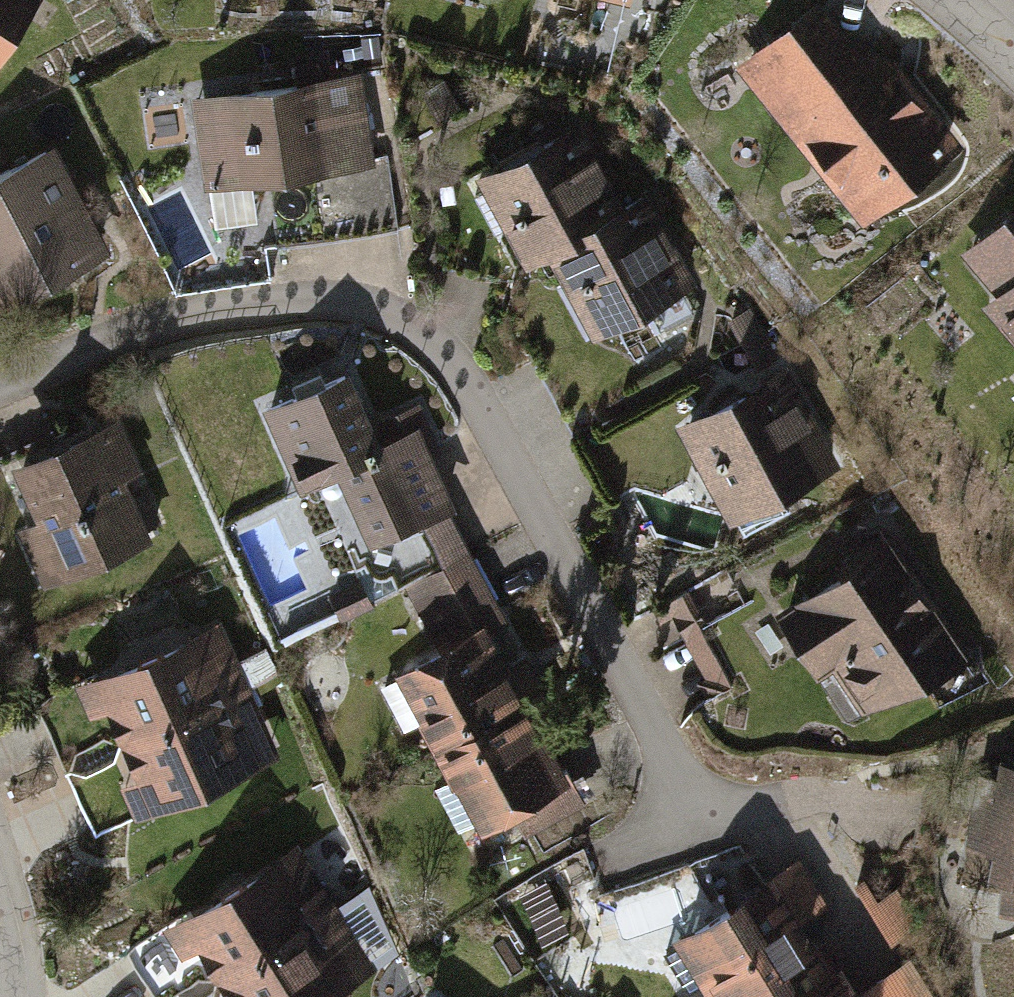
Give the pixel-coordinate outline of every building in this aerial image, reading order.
[(46,0),(0,0),(0,79),(46,0)] [(856,61),(810,6),(739,66),(867,218),(954,145),(872,48),(856,61)] [(361,79),(200,94),(208,182),(268,176),(274,237),(392,226),(386,158),(368,159),(361,79)] [(621,207),(577,124),(476,176),(524,268),(554,253),(596,334),(693,284),(646,194),(621,207)] [(56,143),(0,172),(0,302),(109,247),(56,143)] [(963,244),(999,290),(982,303),(1013,344),(1013,205),(963,244)] [(840,466),(785,367),(674,428),(729,527),(840,466)] [(372,556),(464,518),(416,403),(369,423),(348,371),(266,406),(303,493),(339,477),(372,556)] [(119,409),(5,460),(33,522),(21,527),(45,581),(152,532),(127,476),(145,468),(119,409)] [(961,652),(884,533),(765,610),(811,682),(834,667),(864,714),(961,652)] [(472,550),(403,588),(438,652),(395,675),(483,835),(573,787),(492,638),(513,627),(472,550)] [(245,688),(220,630),(168,653),(158,649),(139,658),(136,667),(99,683),(125,741),(245,688)] [(219,767),(271,745),(245,688),(125,741),(151,798),(187,782),(196,786),(215,778),(219,767)] [(976,758),(956,894),(1001,900),(998,931),(1013,935),(1013,763),(976,758)] [(332,906),(297,854),(250,884),(239,882),(222,894),(220,903),(187,925),(221,978),(332,906)] [(674,938),(711,996),(945,996),(916,952),(859,988),(839,957),(826,965),(770,877),(674,938)] [(366,959),(332,906),(221,978),(234,996),(317,996),(319,989),(366,959)]
